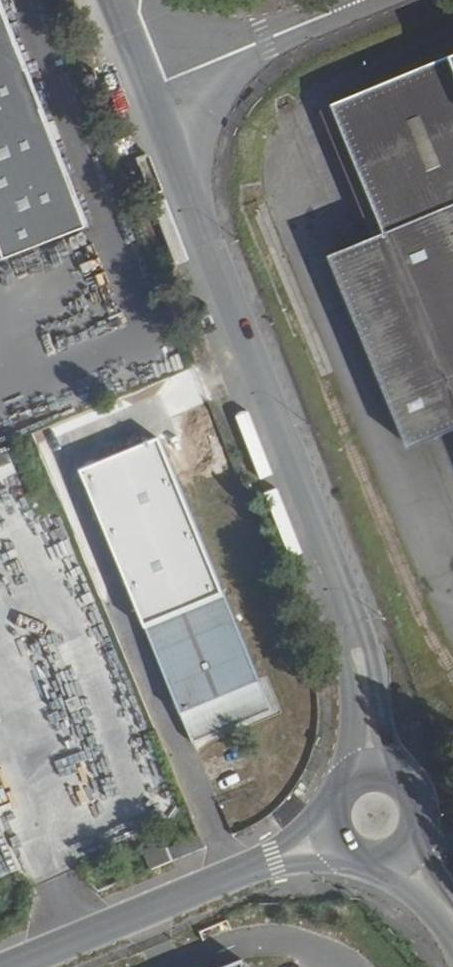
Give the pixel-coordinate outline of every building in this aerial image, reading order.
[(98,225),(7,0),(0,0),(0,264),(98,225)] [(344,92),(396,222),(379,228),(346,241),(336,245),(412,437),(422,433),(452,420),(452,47),(344,92)] [(327,99),(379,228),(396,222),(344,92),(327,99)] [(0,446),(0,478),(14,471),(1,445),(0,446)] [(131,576),(207,546),(185,492),(109,522),(131,576)] [(152,632),(196,748),(219,739),(215,729),(271,708),(229,601),(207,546),(131,576),(131,577),(152,631),(152,632)]
